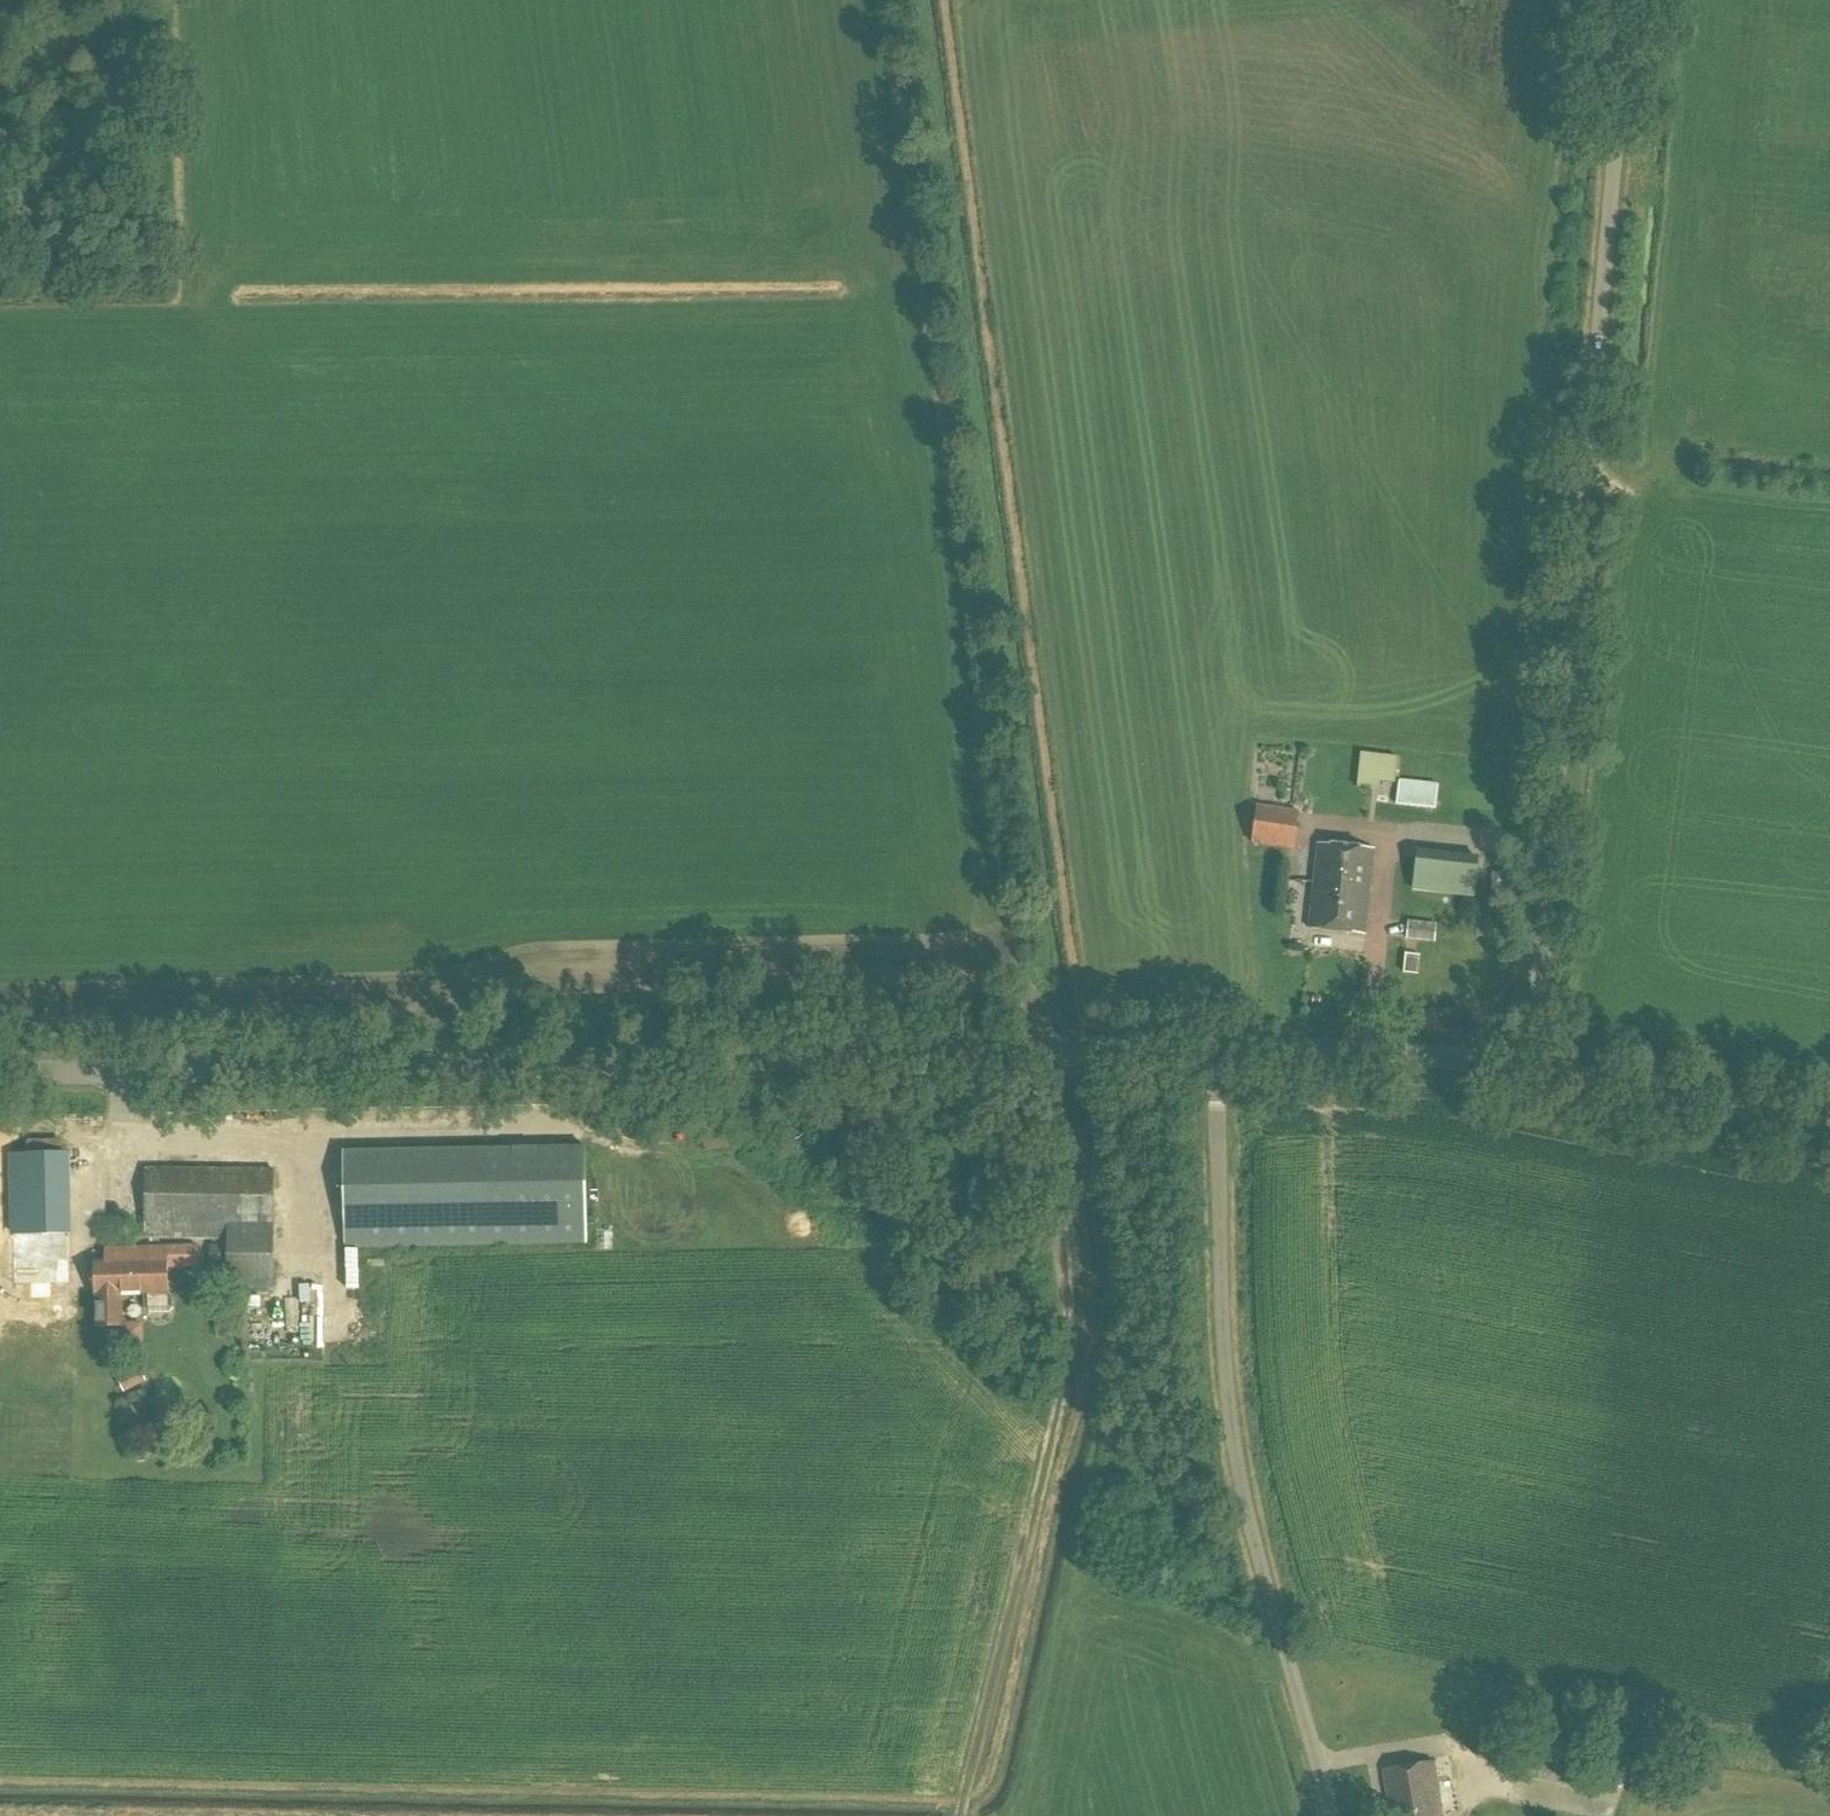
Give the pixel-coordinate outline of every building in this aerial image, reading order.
[(1614,453),(1615,444),(1606,443),(1604,452),(1614,453)] [(1395,783),(1398,755),(1360,751),(1356,787),(1377,790),(1377,795),(1389,796),(1390,785),(1380,784),(1380,782),(1395,783)] [(1443,810),(1445,785),(1408,783),(1406,808),(1443,810)] [(1293,849),(1299,810),(1256,804),(1250,843),(1293,849)] [(1364,934),(1373,849),(1317,844),(1308,928),(1364,934)] [(1473,898),(1477,859),(1417,853),(1413,891),(1473,898)] [(1436,925),(1409,922),(1407,938),(1434,941),(1436,925)] [(1420,956),(1406,955),(1404,973),(1418,974),(1420,956)] [(62,1139),(25,1139),(26,1153),(0,1153),(0,1235),(11,1235),(14,1362),(53,1363),(51,1276),(72,1275),(69,1153),(64,1153),(62,1139)] [(344,1250),(586,1245),(585,1145),(343,1150),(344,1250)] [(273,1288),(274,1168),(145,1166),(143,1237),(227,1238),(227,1244),(210,1244),(210,1260),(210,1265),(226,1265),(226,1288),(273,1288)] [(174,1298),(168,1289),(167,1267),(198,1266),(197,1245),(106,1247),(106,1260),(94,1261),(96,1326),(123,1326),(122,1294),(143,1294),(144,1309),(149,1313),(170,1313),(174,1308),(174,1298)] [(124,1392),(144,1383),(138,1371),(119,1381),(124,1392)] [(1433,1761),(1382,1769),(1390,1815),(1442,1815),(1433,1761)]
